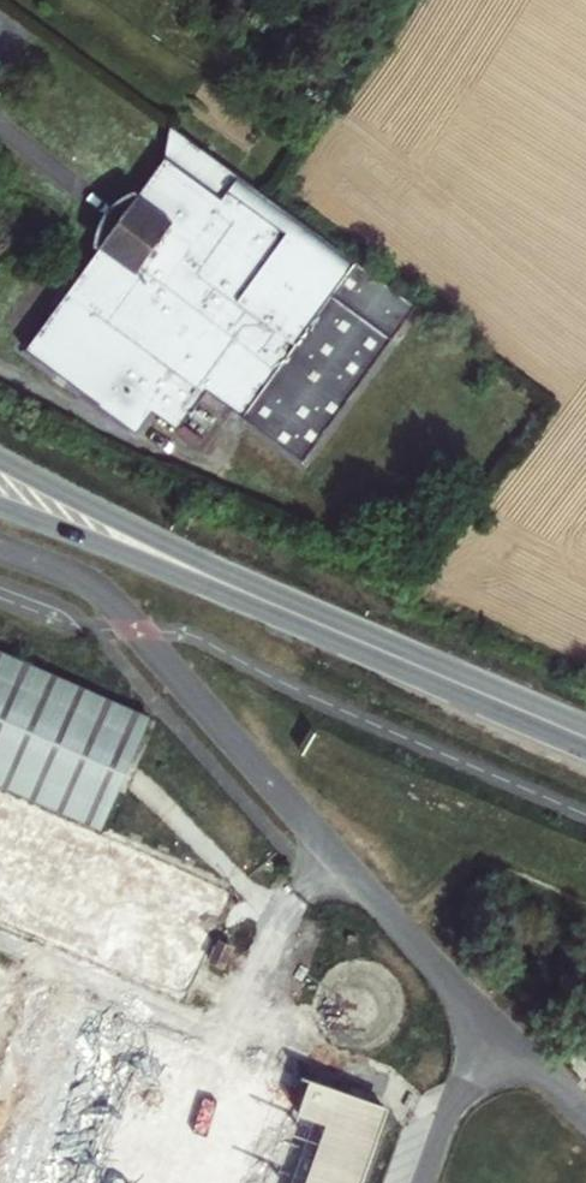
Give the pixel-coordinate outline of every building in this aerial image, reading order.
[(287,466),(402,313),(159,130),(153,164),(125,200),(120,196),(112,201),(106,205),(100,211),(94,217),(89,224),(86,232),(84,239),(83,246),(88,250),(65,281),(54,287),(45,295),(40,306),(37,317),(11,351),(122,434),(137,414),(162,434),(193,394),(287,466)] [(151,729),(0,663),(0,796),(103,841),(151,729)] [(47,998),(0,1128),(0,1151),(55,1001),(47,998)] [(55,1001),(0,1151),(0,1182),(363,1182),(385,1116),(55,1001)]
